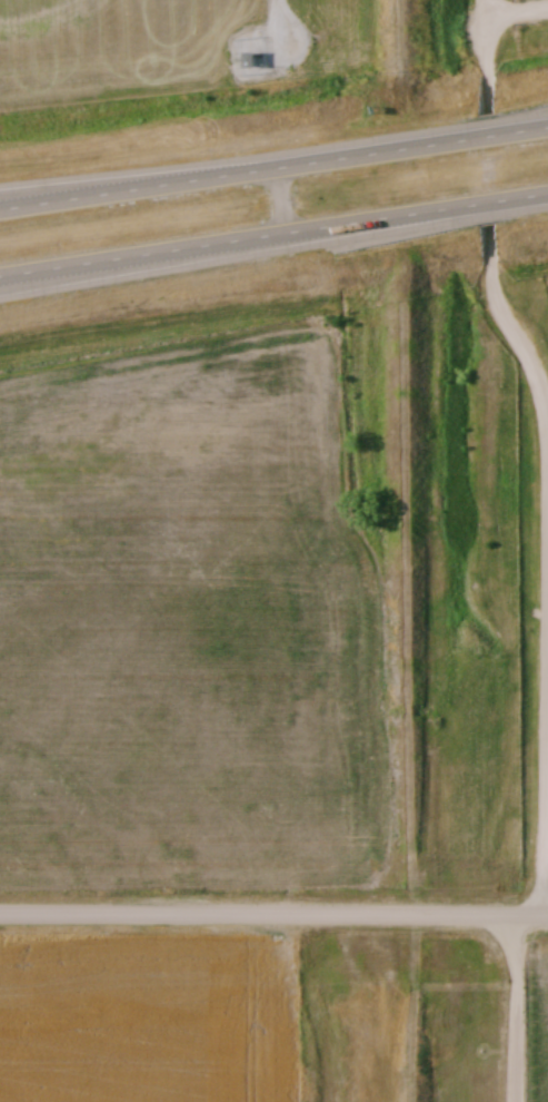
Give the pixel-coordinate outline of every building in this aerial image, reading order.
[(263,57),(254,55),(252,68),(261,70),(263,57)]
